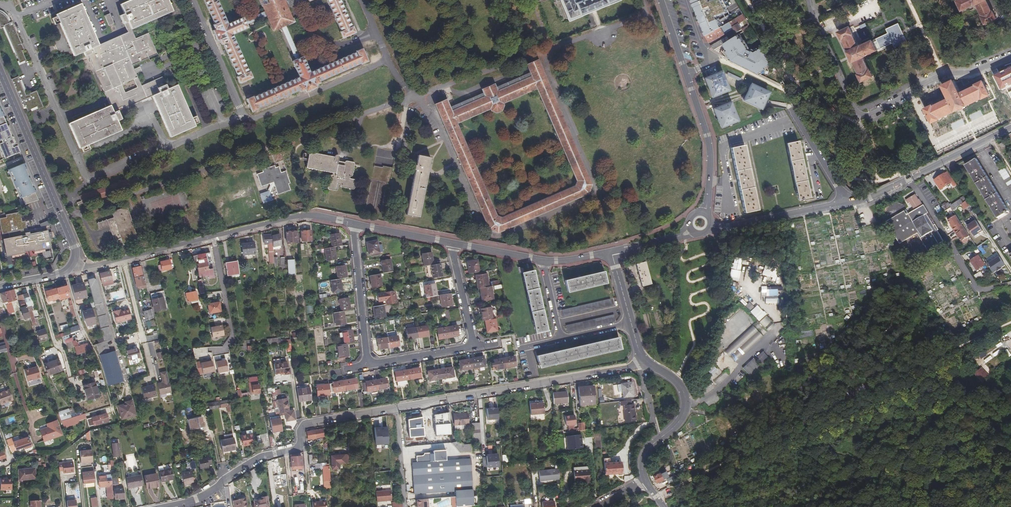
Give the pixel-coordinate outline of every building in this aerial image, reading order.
[(118,5),(123,15),(119,17),(123,25),(126,24),(129,31),(173,13),(168,0),(130,0),(118,5)] [(244,19),(243,16),(227,23),(217,0),(204,0),(214,23),(212,23),(214,28),(212,29),(217,41),(219,40),(221,44),(223,43),(237,76),(236,76),(239,83),(252,77),(249,71),(248,71),(232,34),(247,27),(246,24),(244,19)] [(286,6),(284,2),(284,0),(259,0),(264,11),(266,15),(273,30),(281,26),(284,25),(293,21),(286,6)] [(340,31),(339,31),(342,38),(355,32),(352,26),(351,26),(343,8),(339,0),(326,0),(340,31)] [(569,20),(582,15),(581,14),(606,4),(607,5),(619,0),(581,0),(576,2),(575,0),(554,0),(563,22),(568,19),(569,20)] [(957,0),(962,9),(973,4),(976,3),(982,15),(982,16),(985,22),(995,17),(992,11),(991,11),(986,0),(958,0),(957,0)] [(80,3),(53,15),(72,56),(80,52),(82,57),(87,56),(94,53),(92,49),(98,46),(80,3)] [(244,19),(246,24),(266,15),(264,11),(244,19)] [(113,23),(109,13),(104,15),(108,25),(113,23)] [(589,23),(591,28),(597,26),(591,13),(587,15),(591,22),(589,23)] [(734,19),(737,23),(745,19),(743,15),(735,19),(734,19)] [(734,19),(727,23),(728,25),(730,24),(732,27),(735,33),(740,30),(741,32),(750,27),(749,25),(740,29),(737,23),(734,19)] [(3,25),(17,63),(26,60),(11,22),(3,25)] [(859,73),(859,74),(862,81),(872,76),(869,69),(868,69),(863,57),(866,55),(866,54),(892,42),(894,47),(906,41),(898,23),(886,29),(888,33),(876,38),(876,40),(873,41),(872,41),(862,46),(861,45),(858,47),(852,35),(852,34),(849,27),(839,32),(842,39),(843,39),(849,51),(848,51),(853,61),(854,61),(859,73)] [(98,46),(92,49),(94,53),(87,56),(109,105),(113,113),(118,111),(147,98),(132,63),(157,53),(148,32),(136,37),(132,30),(129,31),(126,24),(123,25),(127,33),(98,46)] [(726,24),(721,26),(725,33),(729,30),(729,29),(726,24)] [(865,37),(866,39),(870,38),(865,24),(856,28),(861,38),(865,37)] [(284,25),(281,26),(295,59),(299,57),(284,25)] [(725,33),(721,26),(716,29),(716,30),(720,36),(725,33)] [(716,30),(706,36),(709,42),(720,36),(716,30)] [(724,43),(728,50),(727,51),(732,60),(759,73),(766,69),(765,68),(772,63),(762,47),(755,52),(748,49),(739,34),(728,41),(725,43),(724,43)] [(722,39),(711,46),(714,50),(721,45),(724,43),(722,39)] [(299,57),(295,59),(292,61),(299,76),(252,97),(252,96),(245,98),(251,111),(257,109),(257,108),(299,90),(299,91),(304,89),(305,91),(316,87),(315,84),(319,82),(319,81),(361,63),(361,64),(367,61),(362,48),(355,51),(356,52),(309,72),(302,56),(299,57)] [(576,153),(564,124),(550,91),(544,76),(537,60),(527,65),(530,72),(496,87),(495,84),(484,89),(485,91),(461,102),(450,106),(447,99),(437,104),(447,127),(454,142),(460,156),(472,184),(487,219),(490,227),(498,230),(532,216),(564,202),(587,192),(590,184),(576,153)] [(710,98),(711,97),(716,95),(724,91),(723,90),(726,89),(719,73),(702,80),(710,98)] [(19,76),(11,79),(25,113),(42,106),(36,91),(26,94),(19,76)] [(784,84),(779,76),(774,81),(780,84),(784,84)] [(988,94),(982,80),(975,83),(976,85),(959,93),(953,79),(942,85),(948,98),(932,106),(932,105),(925,108),(931,122),(988,94)] [(760,111),(769,93),(749,84),(747,88),(740,102),(760,111)] [(177,85),(150,96),(169,139),(196,127),(177,85)] [(720,124),(721,127),(735,122),(734,119),(735,118),(729,103),(723,105),(721,106),(716,108),(712,110),(719,125),(720,124)] [(109,105),(66,124),(77,151),(121,132),(116,122),(121,120),(118,111),(113,113),(109,105)] [(0,126),(0,151),(4,159),(20,153),(8,123),(0,126)] [(809,198),(797,141),(786,143),(798,200),(809,198)] [(388,167),(392,150),(384,148),(376,146),(363,209),(378,212),(383,189),(388,167)] [(758,210),(744,146),(731,149),(745,213),(758,210)] [(330,178),(328,187),(328,188),(329,189),(336,191),(337,190),(337,189),(338,187),(340,187),(339,188),(340,189),(342,189),(353,191),(354,191),(355,191),(355,190),(356,186),(357,181),(356,180),(355,179),(349,178),(350,176),(351,176),(352,175),(353,170),(354,165),(353,163),(352,163),(346,161),(344,163),(338,162),(339,158),(339,157),(338,156),(337,156),(335,156),(334,157),(307,152),(305,160),(304,169),(326,172),(333,174),(332,176),(331,176),(330,177),(330,178)] [(422,189),(429,159),(416,156),(414,165),(413,165),(412,170),(413,170),(403,214),(404,214),(416,217),(422,189)] [(965,165),(998,218),(1009,212),(1005,206),(994,188),(983,170),(976,159),(965,165)] [(24,163),(7,171),(18,199),(36,192),(24,163)] [(288,185),(284,172),(279,174),(277,168),(273,169),(272,167),(260,171),(261,173),(255,176),(259,188),(271,184),(276,196),(289,192),(286,185),(288,185)] [(1004,168),(999,172),(1010,192),(1010,180),(1004,168)] [(940,190),(952,181),(947,173),(945,175),(944,174),(934,180),(940,190)] [(269,191),(259,194),(263,204),(272,200),(269,191)] [(899,244),(919,234),(927,251),(943,244),(917,193),(907,199),(913,211),(908,214),(907,211),(887,221),(899,244)] [(946,204),(941,207),(943,211),(949,208),(951,211),(966,200),(963,197),(960,199),(962,202),(960,203),(959,201),(949,207),(946,204)] [(108,219),(110,226),(114,236),(118,247),(138,240),(127,206),(111,211),(113,217),(108,219)] [(28,233),(25,233),(24,234),(23,230),(25,230),(24,222),(22,223),(20,213),(6,215),(7,218),(0,219),(0,224),(2,234),(8,233),(9,239),(3,240),(6,256),(6,253),(11,253),(12,255),(50,247),(48,240),(52,239),(50,233),(47,234),(46,232),(29,235),(28,233)] [(946,218),(962,244),(971,239),(956,215),(953,216),(952,214),(946,218)] [(964,221),(975,237),(983,231),(973,216),(964,221)] [(110,226),(108,219),(97,224),(99,230),(110,226)] [(310,229),(300,230),(302,241),(312,240),(310,229)] [(296,231),(286,231),(286,242),(297,241),(296,231)] [(332,234),(334,247),(337,246),(343,245),(342,233),(332,234)] [(271,260),(275,260),(274,255),(274,253),(273,247),(272,243),(271,234),(263,236),(264,243),(270,242),(270,245),(268,245),(269,250),(270,250),(271,260)] [(272,243),(273,247),(275,247),(275,245),(279,244),(280,244),(279,235),(275,236),(275,234),(271,234),(272,243)] [(376,240),(366,242),(368,254),(378,252),(376,240)] [(253,242),(241,243),(243,254),(254,252),(253,242)] [(334,247),(327,248),(329,260),(339,259),(337,246),(334,247)] [(191,253),(193,264),(194,268),(196,268),(197,276),(207,274),(207,278),(213,277),(211,269),(207,269),(206,263),(211,262),(209,252),(206,253),(206,251),(203,252),(203,251),(191,253)] [(421,253),(423,266),(427,265),(433,264),(430,252),(421,253)] [(978,257),(970,261),(976,270),(984,266),(978,257)] [(998,257),(987,264),(993,273),(996,271),(997,271),(1001,269),(1000,268),(1004,266),(998,257)] [(293,258),(284,258),(285,266),(285,274),(294,274),(293,258)] [(381,261),(383,273),(392,271),(390,259),(381,261)] [(160,264),(157,264),(158,271),(171,268),(169,260),(160,261),(160,264)] [(466,261),(468,273),(478,272),(477,260),(466,261)] [(237,266),(236,261),(229,262),(229,263),(225,264),(227,275),(239,273),(237,266)] [(731,270),(740,271),(741,262),(732,261),(731,270)] [(429,276),(429,277),(438,275),(436,263),(433,264),(427,265),(423,266),(425,277),(429,276)] [(336,266),(338,279),(340,279),(347,278),(345,265),(336,266)] [(646,265),(637,267),(643,289),(651,287),(646,265)] [(136,286),(145,284),(143,275),(141,275),(139,266),(133,267),(136,286)] [(773,278),(775,268),(764,266),(762,275),(773,278)] [(534,270),(520,273),(534,335),(547,332),(534,270)] [(99,273),(101,282),(111,279),(109,271),(99,273)] [(580,277),(564,280),(567,291),(606,282),(603,271),(596,273),(580,277)] [(981,271),(974,275),(977,279),(983,275),(981,271)] [(475,275),(477,288),(480,288),(488,286),(486,273),(475,275)] [(379,274),(369,275),(371,288),(382,286),(379,274)] [(87,280),(95,310),(102,308),(94,279),(92,278),(87,280)] [(338,279),(331,280),(332,292),(342,291),(340,279),(338,279)] [(84,295),(81,283),(81,281),(69,284),(72,294),(75,293),(78,292),(79,296),(84,295)] [(424,285),(426,297),(436,295),(435,284),(424,285)] [(58,298),(58,299),(69,296),(68,292),(66,285),(55,288),(57,295),(58,298)] [(488,286),(480,288),(482,300),(493,298),(491,286),(488,286)] [(57,295),(55,288),(44,291),(46,301),(58,298),(57,295)] [(12,289),(4,292),(6,301),(15,299),(12,289)] [(765,303),(778,304),(778,290),(766,289),(765,303)] [(167,308),(163,290),(149,293),(150,298),(154,298),(154,299),(150,299),(153,310),(167,308)] [(386,304),(396,303),(394,290),(374,294),(375,302),(385,300),(386,304)] [(194,291),(184,293),(186,302),(189,302),(189,303),(193,303),(193,301),(195,300),(194,291)] [(26,293),(22,294),(28,316),(29,319),(33,318),(31,310),(32,310),(26,293)] [(449,293),(439,295),(441,307),(451,305),(449,293)] [(23,318),(28,316),(22,294),(17,296),(21,307),(20,307),(23,318)] [(339,299),(341,311),(343,311),(350,310),(348,298),(339,299)] [(611,306),(609,299),(561,310),(563,317),(611,306)] [(218,301),(206,304),(208,314),(220,311),(218,301)] [(383,305),(372,307),(374,319),(385,317),(383,305)] [(757,305),(750,312),(759,321),(766,315),(757,305)] [(480,308),(481,320),(484,320),(492,319),(490,307),(480,308)] [(104,342),(105,341),(110,340),(104,316),(102,308),(95,310),(96,313),(104,342)] [(128,308),(119,310),(118,310),(118,309),(112,310),(115,322),(131,318),(128,308)] [(149,309),(143,311),(145,320),(151,319),(149,309)] [(341,311),(334,313),(336,325),(345,323),(343,311),(341,311)] [(614,321),(613,314),(565,325),(567,333),(614,321)] [(766,315),(759,322),(768,331),(775,324),(766,315)] [(492,319),(484,320),(486,332),(497,330),(495,318),(492,319)] [(215,325),(208,327),(210,337),(221,334),(219,322),(215,323),(215,325)] [(751,324),(724,350),(734,361),(762,335),(751,324)] [(446,327),(448,337),(458,335),(457,325),(446,327)] [(416,327),(417,337),(428,336),(426,326),(416,327)] [(417,337),(416,327),(406,329),(408,339),(417,337)] [(448,337),(446,327),(437,329),(438,339),(448,337)] [(45,328),(37,330),(40,340),(48,338),(45,328)] [(342,331),(344,344),(346,343),(353,342),(351,330),(342,331)] [(74,340),(72,333),(61,337),(63,343),(74,340)] [(386,337),(388,347),(398,346),(397,336),(386,337)] [(388,347),(386,337),(377,339),(378,349),(388,347)] [(549,353),(536,356),(539,367),(620,348),(618,337),(593,343),(571,348),(549,353)] [(104,342),(95,344),(104,376),(107,387),(123,382),(114,352),(109,354),(105,341),(104,342)] [(91,351),(86,343),(74,347),(76,354),(91,351)] [(344,344),(337,345),(339,357),(348,356),(346,343),(344,344)] [(137,348),(126,351),(128,360),(140,357),(137,348)] [(755,357),(756,359),(764,352),(762,350),(755,357)] [(764,352),(756,359),(761,364),(768,357),(764,352)] [(470,358),(472,369),(484,366),(482,356),(470,358)] [(513,357),(504,358),(505,368),(515,366),(513,357)] [(217,372),(227,370),(224,359),(220,360),(218,360),(217,358),(214,359),(217,372)] [(472,369),(470,358),(458,361),(459,371),(472,369)] [(495,370),(505,368),(504,358),(493,360),(494,363),(491,364),(492,367),(494,367),(495,370)] [(58,359),(44,364),(48,375),(62,369),(58,359)] [(743,367),(750,375),(760,366),(753,359),(743,367)] [(203,360),(199,361),(201,373),(212,371),(210,360),(205,361),(203,362),(203,360)] [(280,363),(273,364),(274,374),(281,373),(284,372),(284,374),(286,374),(289,373),(288,368),(286,368),(285,362),(280,363)] [(707,371),(711,376),(718,371),(713,366),(707,371)] [(29,368),(24,370),(28,381),(41,377),(37,367),(30,370),(29,368)] [(439,370),(441,379),(453,377),(451,367),(439,370)] [(406,370),(408,380),(420,378),(418,368),(406,370)] [(408,380),(406,370),(394,372),(396,382),(408,380)] [(441,379),(439,370),(427,372),(429,381),(441,379)] [(980,370),(974,374),(981,383),(986,379),(980,370)] [(166,371),(159,372),(161,382),(157,383),(159,395),(171,393),(166,371)] [(342,381),(344,391),(357,389),(355,379),(342,381)] [(385,379),(375,381),(377,390),(387,388),(385,379)] [(344,391),(342,381),(332,383),(334,393),(344,391)] [(367,392),(377,390),(375,381),(365,382),(365,384),(362,384),(363,392),(366,392),(367,392)] [(94,382),(84,385),(88,400),(98,396),(94,382)] [(631,383),(621,384),(623,398),(633,396),(631,383)] [(256,384),(247,385),(248,394),(254,393),(254,395),(258,394),(256,384)] [(152,385),(140,388),(143,399),(155,396),(152,385)] [(329,395),(328,385),(316,386),(317,396),(329,395)] [(593,386),(578,388),(579,406),(594,404),(593,386)] [(310,387),(297,389),(298,401),(311,400),(310,387)] [(0,393),(0,403),(0,404),(12,400),(9,390),(0,393)] [(553,395),(553,404),(567,403),(566,392),(559,392),(559,394),(553,395)] [(284,411),(284,413),(285,420),(294,419),(292,409),(288,410),(286,397),(276,399),(276,400),(279,412),(284,411)] [(631,400),(621,401),(622,406),(624,406),(628,422),(638,420),(635,404),(632,405),(631,400)] [(130,401),(124,402),(125,405),(119,407),(122,418),(134,415),(130,401)] [(226,411),(230,411),(228,402),(219,404),(220,407),(225,406),(226,411)] [(538,404),(528,404),(529,415),(538,415),(538,404)] [(486,407),(486,419),(492,419),(492,423),(498,422),(498,407),(486,407)] [(58,413),(59,417),(70,413),(68,409),(58,413)] [(98,415),(100,422),(107,420),(106,418),(108,417),(107,415),(105,415),(105,413),(98,415)] [(467,413),(454,414),(454,427),(468,426),(467,413)] [(100,422),(98,415),(91,417),(93,424),(100,422)] [(565,416),(566,426),(575,425),(574,415),(565,416)] [(200,417),(188,419),(190,428),(202,426),(200,417)] [(56,420),(51,422),(56,436),(61,434),(56,420)] [(56,436),(51,422),(46,424),(47,427),(42,429),(46,440),(56,436)] [(280,423),(270,425),(272,432),(281,431),(280,423)] [(472,439),(480,439),(480,430),(479,424),(471,424),(472,439)] [(387,426),(374,426),(374,448),(381,448),(381,444),(388,444),(387,426)] [(315,434),(318,434),(322,433),(322,429),(306,431),(307,439),(315,438),(315,434)] [(251,433),(241,435),(242,445),(253,443),(251,433)] [(415,433),(409,433),(410,448),(418,448),(417,437),(415,437),(415,433)] [(566,449),(582,448),(582,434),(566,434),(566,449)] [(23,441),(13,444),(15,449),(30,444),(28,439),(27,440),(26,437),(22,438),(23,441)] [(223,453),(233,451),(233,450),(235,449),(232,439),(220,442),(223,453)] [(118,443),(111,443),(113,457),(120,456),(118,443)] [(455,451),(472,451),(472,443),(455,443),(455,451)] [(79,449),(79,462),(91,462),(91,449),(79,449)] [(455,491),(452,460),(446,461),(445,450),(432,451),(433,455),(423,456),(424,458),(416,459),(416,463),(412,463),(414,495),(455,491)] [(484,467),(498,466),(497,452),(483,453),(484,467)] [(205,456),(197,459),(199,468),(208,465),(207,464),(211,462),(208,453),(205,454),(205,456)] [(331,464),(339,463),(348,463),(348,454),(331,456),(331,464)] [(301,456),(291,457),(292,466),(302,465),(301,456)] [(455,491),(456,506),(458,506),(470,506),(474,505),(470,458),(452,460),(455,491)] [(171,470),(168,460),(156,462),(158,473),(171,470)] [(72,462),(58,463),(59,471),(63,471),(63,473),(73,472),(72,462)] [(324,468),(325,475),(325,481),(324,482),(324,489),(331,488),(329,463),(316,464),(317,468),(324,468)] [(605,476),(614,475),(614,474),(618,474),(618,475),(622,474),(622,463),(609,464),(604,464),(605,476)] [(34,468),(18,470),(19,480),(26,479),(26,480),(35,479),(34,468)] [(558,480),(558,469),(539,469),(539,481),(558,480)] [(95,482),(94,471),(82,472),(83,483),(95,482)] [(583,482),(583,483),(583,484),(589,484),(588,471),(573,472),(574,482),(583,482)] [(658,471),(651,474),(655,483),(662,480),(658,471)] [(189,472),(180,474),(183,485),(189,484),(190,484),(193,484),(189,472)] [(274,475),(274,487),(287,486),(286,474),(274,475)] [(110,486),(109,483),(106,483),(106,475),(98,476),(99,487),(106,487),(106,486),(110,486)] [(155,475),(142,477),(145,491),(158,488),(155,475)] [(126,478),(127,488),(143,486),(141,476),(126,478)] [(11,488),(11,479),(4,479),(4,477),(0,477),(0,489),(11,488)] [(114,492),(115,499),(125,498),(123,489),(114,490),(114,492)] [(391,490),(375,490),(376,501),(391,501),(391,490)] [(303,492),(293,492),(294,503),(304,502),(303,492)] [(232,497),(234,506),(241,506),(247,506),(245,495),(232,497)] [(267,496),(262,497),(262,499),(255,500),(256,506),(265,506),(269,506),(267,496)] [(417,499),(417,505),(418,505),(418,506),(429,506),(428,498),(417,499)]
